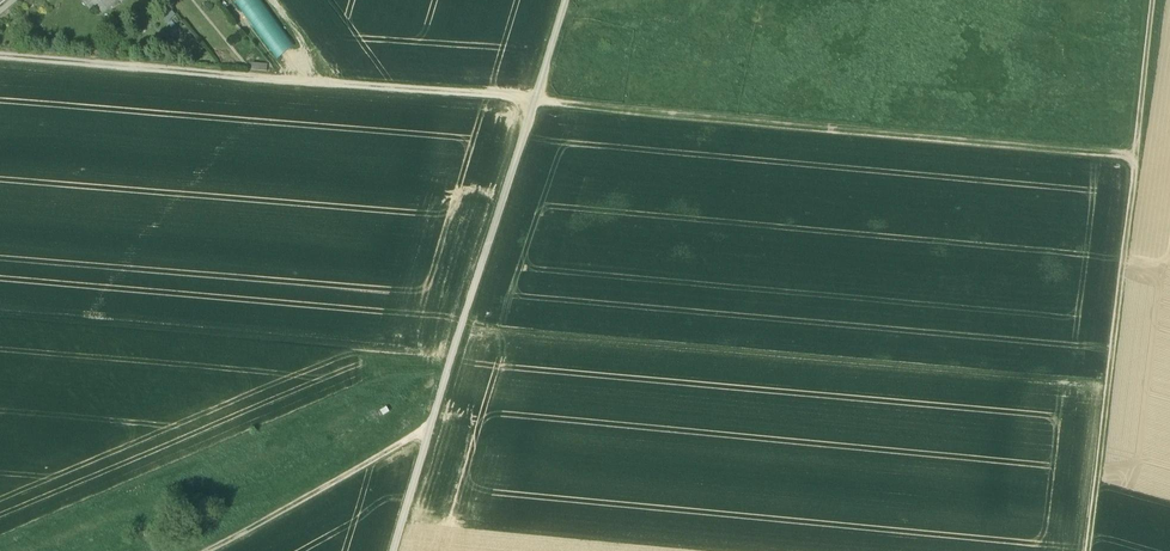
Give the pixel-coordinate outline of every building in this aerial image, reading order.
[(103,13),(119,0),(91,0),(103,13)]
